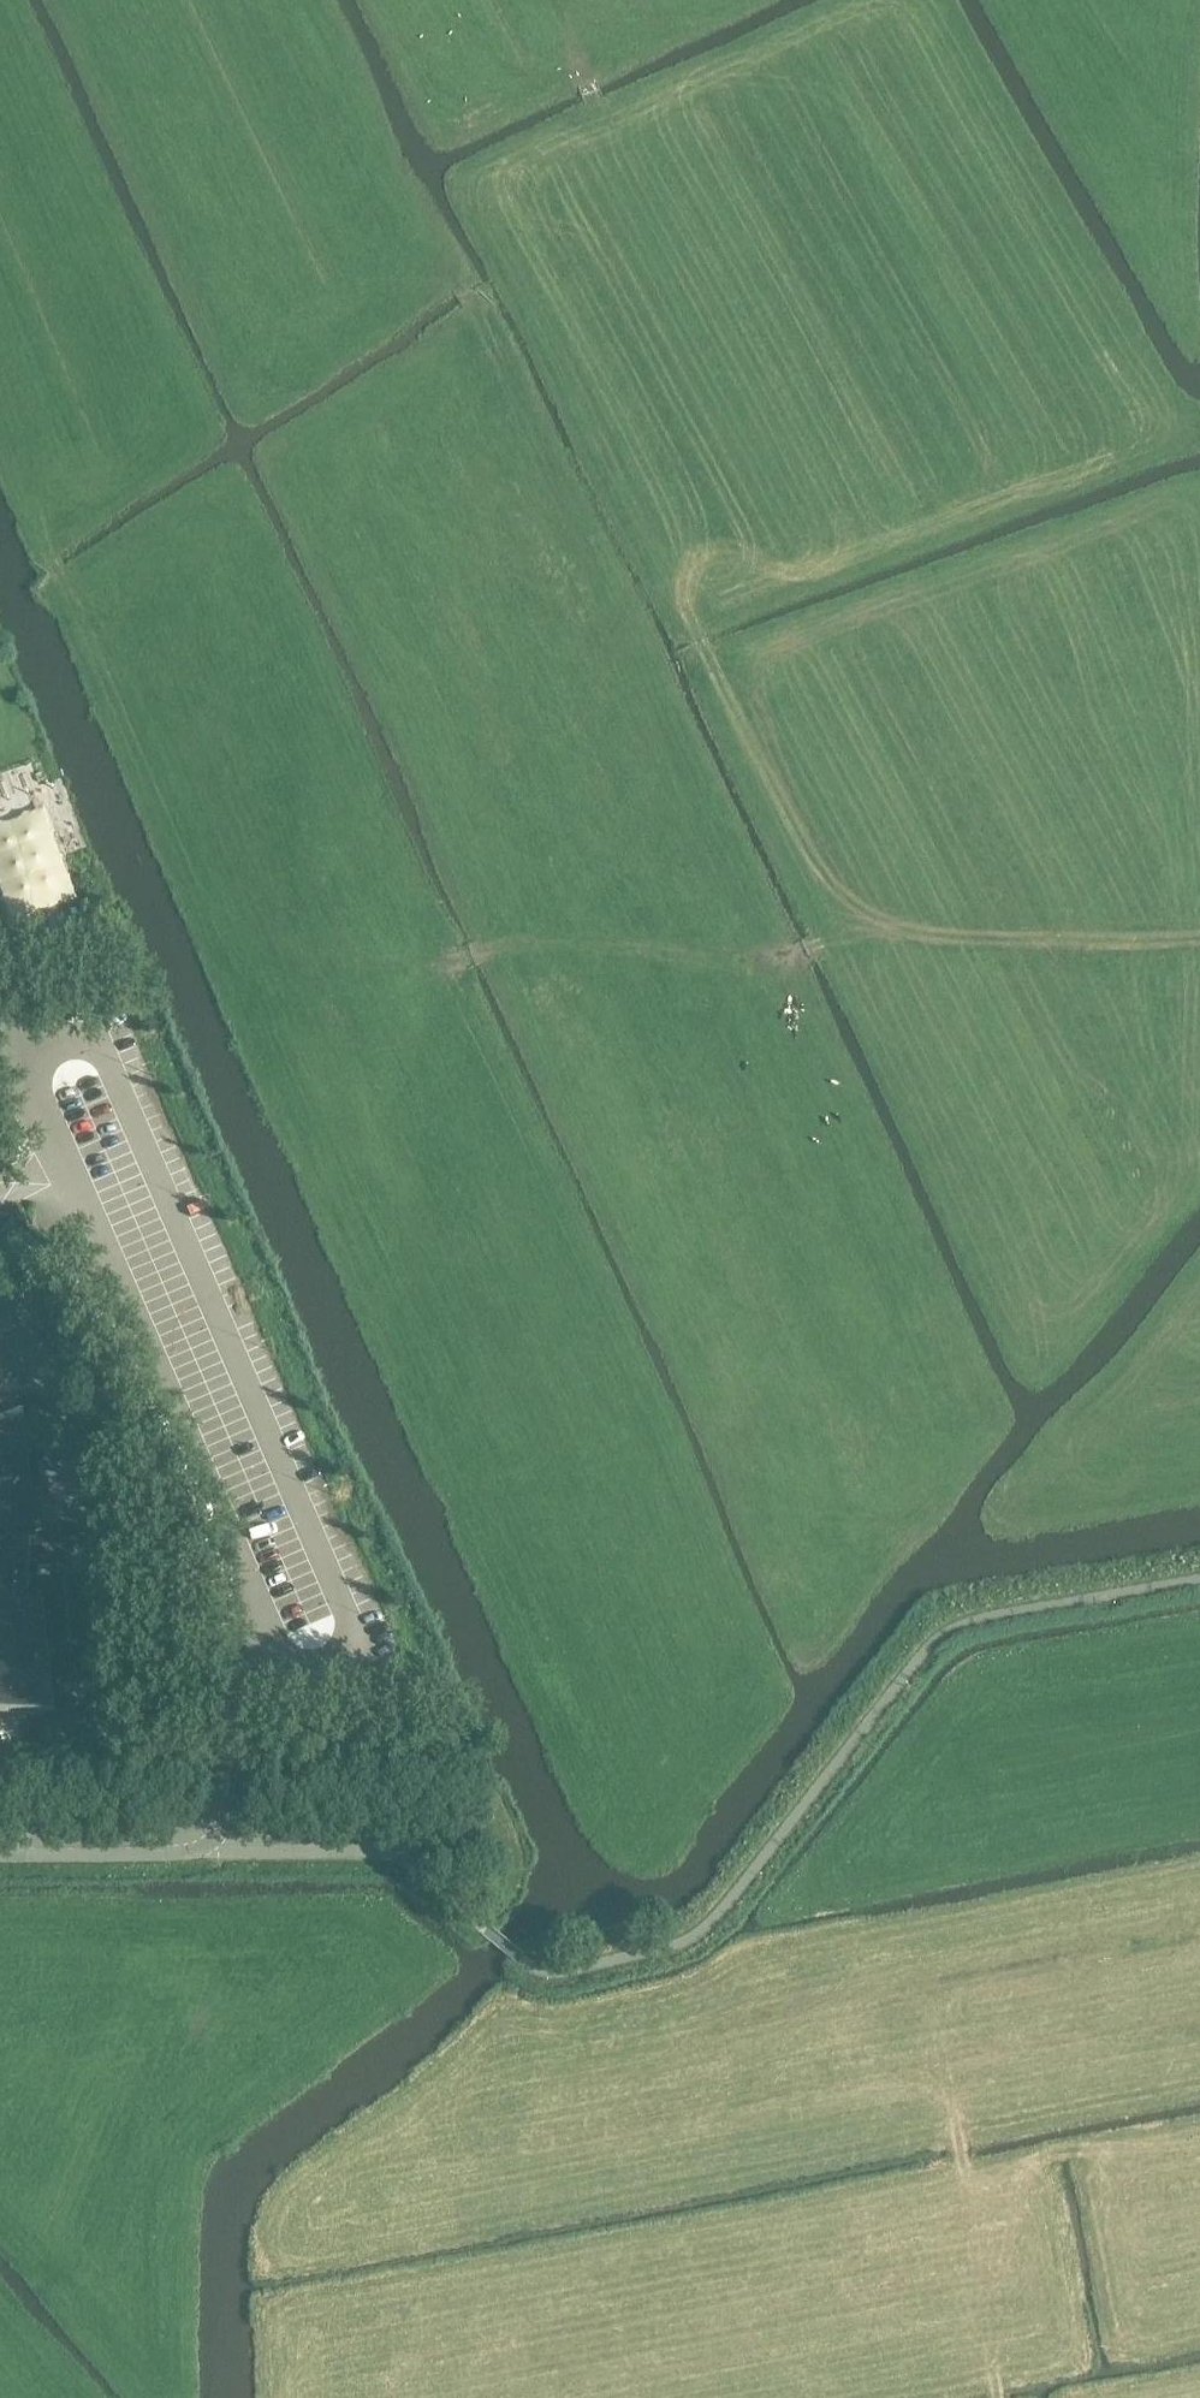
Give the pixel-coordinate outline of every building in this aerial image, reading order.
[(44,1716),(44,1720),(70,1729),(75,1715),(80,1700),(61,1693),(55,1691),(46,1598),(30,1596),(30,1593),(31,1593),(34,1546),(34,1543),(40,1543),(39,1532),(45,1531),(45,1529),(39,1530),(38,1525),(46,1524),(45,1517),(45,1511),(37,1511),(36,1506),(42,1506),(42,1504),(36,1504),(26,1398),(0,1401),(0,1713),(44,1716)]
